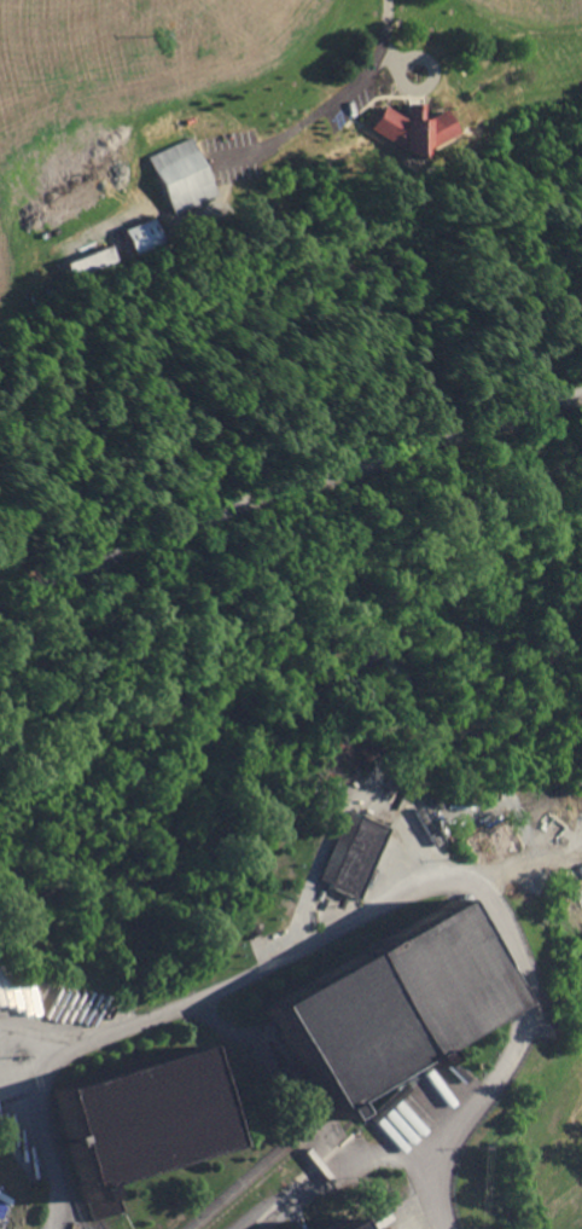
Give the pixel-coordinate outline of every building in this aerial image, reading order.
[(4,8),(47,0),(2,0),(4,8)] [(441,108),(454,131),(413,155),(366,127),(380,104),(401,117),(406,117),(406,103),(420,103),(420,118),(424,118),(441,108)] [(191,137),(215,193),(173,211),(147,155),(191,137)] [(159,239),(150,216),(121,227),(130,251),(159,239)] [(114,257),(107,242),(63,260),(69,276),(114,257)] [(377,829),(345,900),(305,882),(336,811),(377,829)] [(344,951),(437,895),(502,1004),(423,1051),(429,1061),(415,1069),(408,1057),(344,951)] [(251,932),(245,921),(234,927),(240,938),(251,932)] [(464,936),(470,950),(488,942),(482,928),(464,936)] [(328,1121),(334,1118),(341,1114),(333,1102),(408,1057),(344,951),(257,1003),(328,1121)] [(111,1179),(223,1146),(191,1045),(47,1089),(78,1196),(88,1222),(120,1212),(111,1179)] [(336,1218),(318,1228),(342,1228),(336,1218)] [(345,1219),(326,1228),(350,1228),(345,1219)]
